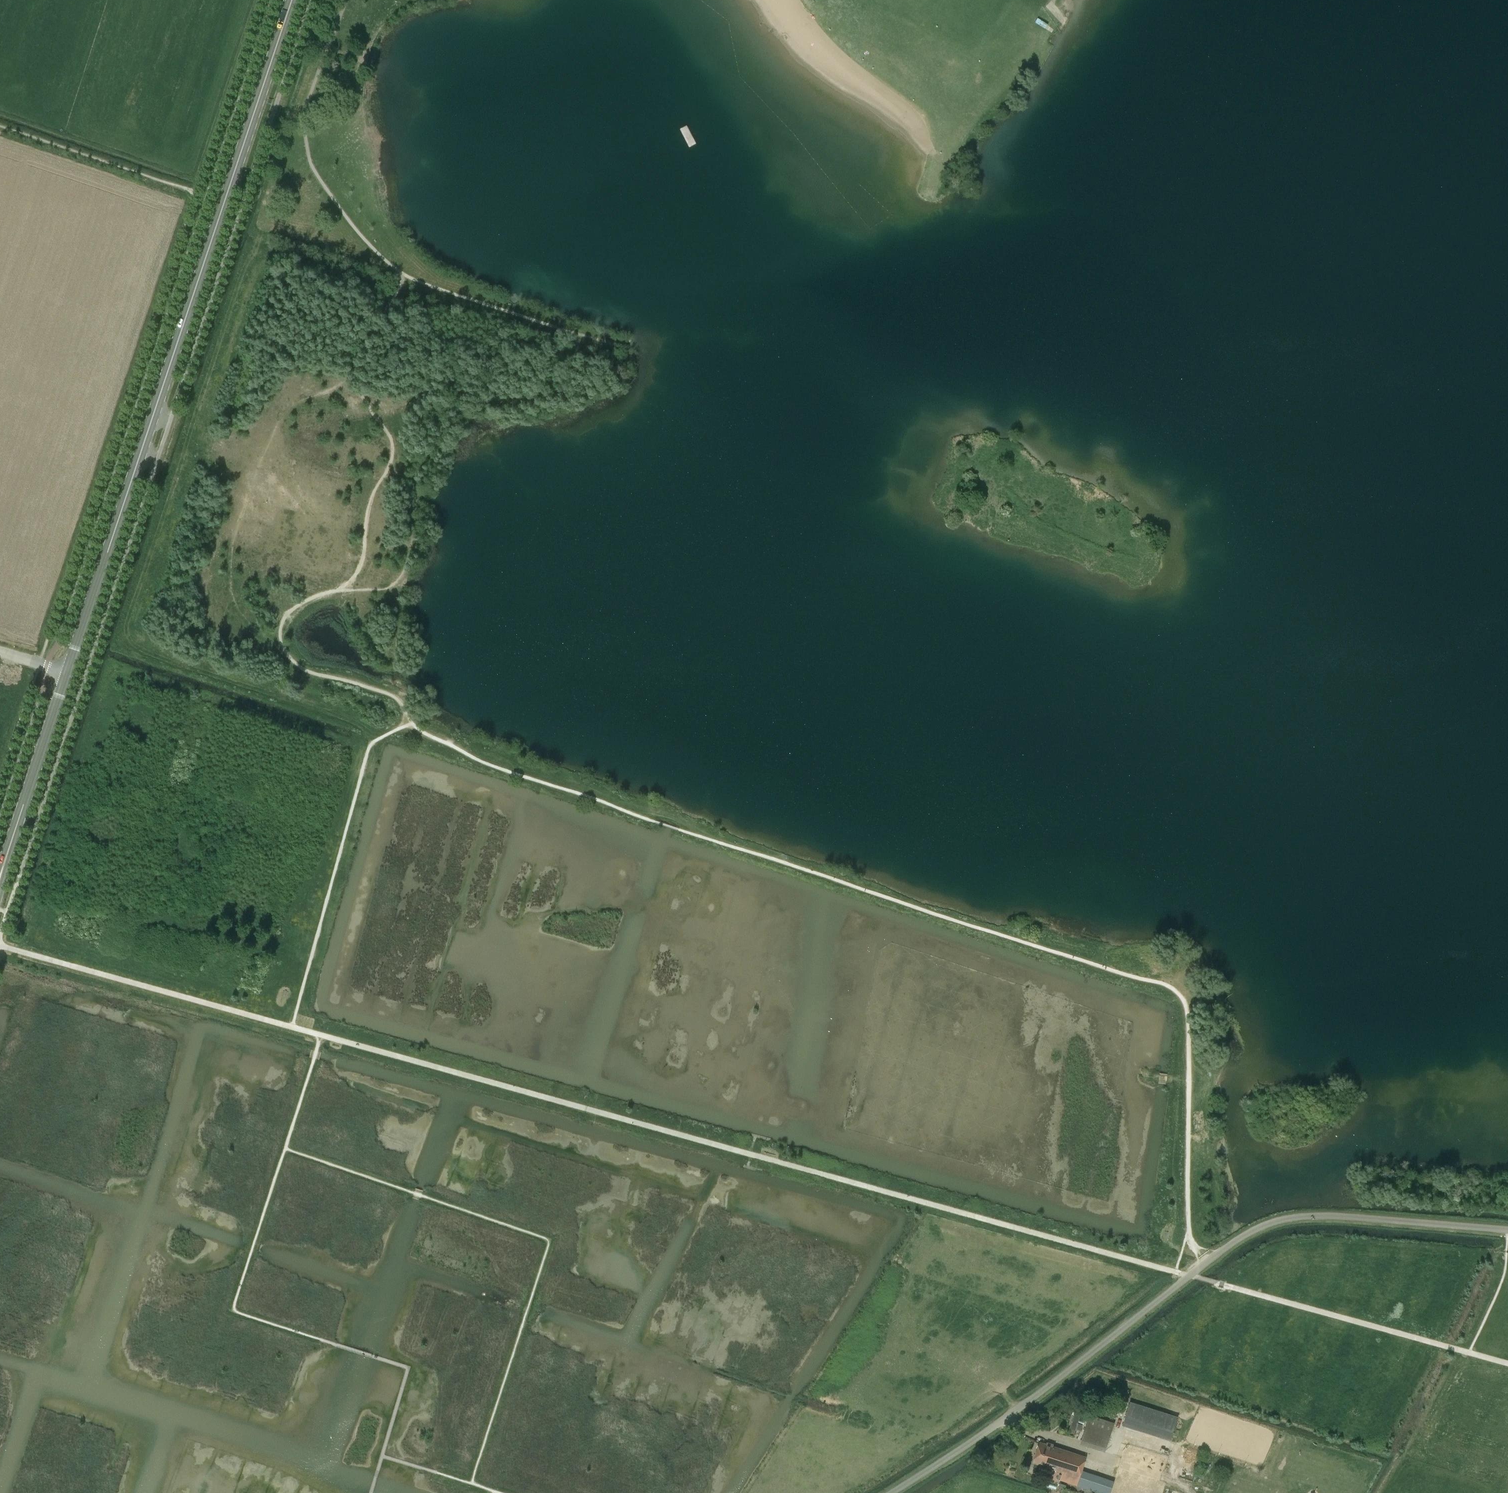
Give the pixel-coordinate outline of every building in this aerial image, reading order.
[(1178,1417),(1130,1402),(1122,1425),(1170,1440),(1178,1417)] [(1081,1412),(1075,1410),(1068,1431),(1074,1433),(1076,1429),(1080,1431),(1082,1425),(1079,1424),(1077,1424),(1081,1412)] [(1114,1423),(1090,1416),(1082,1441),(1089,1443),(1089,1446),(1104,1451),(1114,1423)] [(1046,1472),(1048,1467),(1062,1472),(1060,1480),(1077,1485),(1086,1458),(1040,1443),(1033,1462),(1035,1463),(1033,1468),(1046,1472)]
